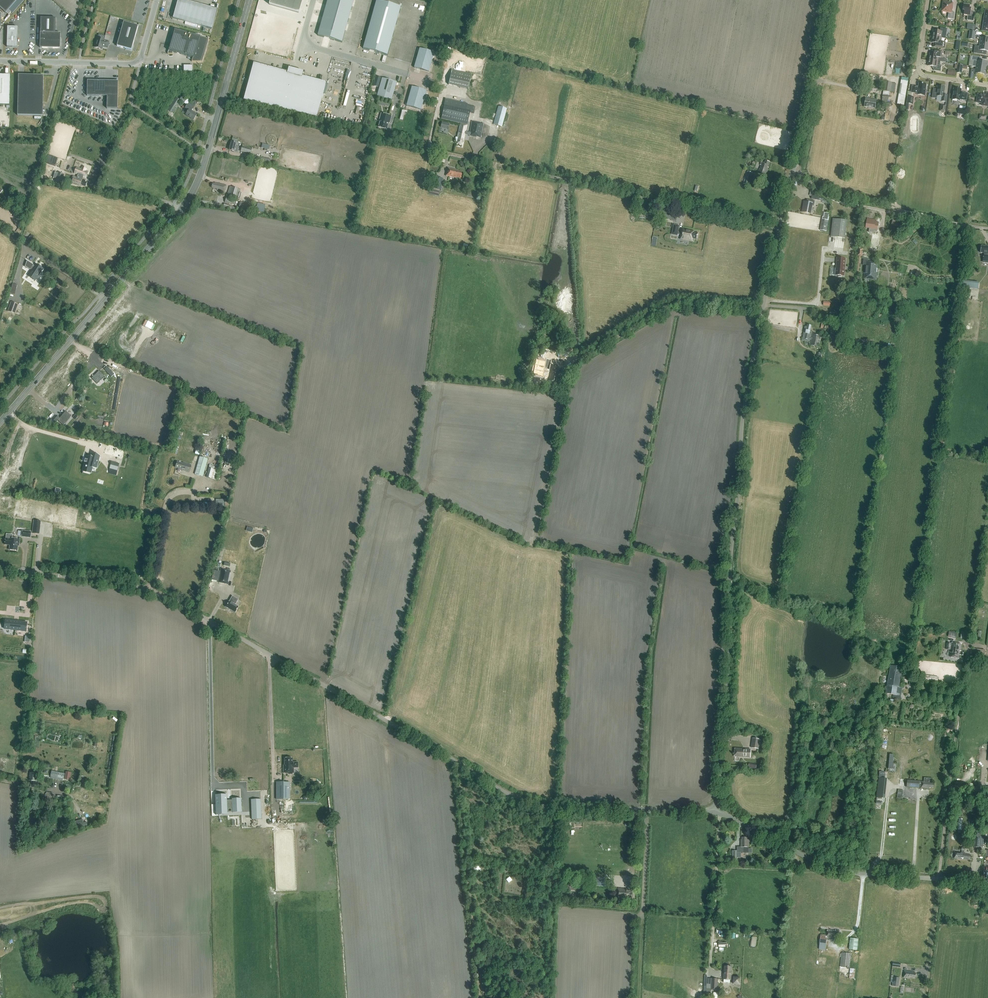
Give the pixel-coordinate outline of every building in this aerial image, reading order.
[(6,13),(18,0),(0,0),(0,8),(6,13)] [(183,0),(178,0),(173,18),(211,29),(217,9),(183,0)] [(266,4),(280,8),(282,0),(267,0),(266,4)] [(280,8),(295,12),(297,2),(289,0),(282,0),(280,8)] [(317,35),(341,42),(352,0),(327,0),(317,35)] [(376,0),(363,48),(387,55),(400,7),(376,0)] [(948,18),(954,19),(955,12),(951,12),(953,3),(947,2),(943,1),(942,5),(943,5),(942,11),(949,12),(948,18)] [(967,20),(973,21),(974,14),(970,14),(971,9),(970,9),(970,5),(964,4),(963,10),(964,11),(964,14),(967,15),(967,20)] [(278,30),(281,21),(266,16),(263,26),(278,30)] [(56,18),(41,18),(40,48),(60,48),(60,33),(55,33),(56,18)] [(292,34),(295,25),(281,21),(278,30),(292,34)] [(117,46),(131,50),(138,26),(123,22),(117,46)] [(275,40),(278,30),(263,26),(261,36),(275,40)] [(18,27),(7,27),(7,47),(17,47),(18,27)] [(946,39),(946,35),(947,29),(940,28),(940,31),(933,30),(932,36),(941,38),(946,39)] [(192,61),(192,62),(202,62),(209,38),(208,38),(208,39),(175,29),(171,42),(168,54),(173,54),(172,54),(173,52),(194,58),(193,61),(192,61)] [(290,44),(292,34),(278,30),(275,40),(290,44)] [(272,49),(275,40),(261,36),(258,45),(272,49)] [(933,47),(937,47),(944,48),(945,42),(941,41),(941,38),(932,36),(931,43),(934,43),(933,47)] [(104,41),(104,40),(98,38),(97,41),(96,41),(95,45),(96,45),(95,47),(102,49),(102,47),(107,48),(109,42),(104,41)] [(287,53),(290,44),(275,40),(272,49),(287,53)] [(980,44),(979,46),(975,46),(974,53),(981,54),(981,50),(987,51),(987,45),(980,44)] [(429,72),(434,53),(419,48),(414,68),(429,72)] [(457,50),(449,85),(483,93),(491,58),(457,50)] [(940,62),(941,58),(943,58),(943,52),(932,50),(932,54),(930,54),(929,60),(940,62)] [(976,67),(987,69),(987,63),(979,61),(980,57),(972,56),(971,60),(973,60),(972,66),(976,67)] [(895,60),(894,75),(901,76),(902,61),(895,60)] [(940,62),(929,60),(928,66),(934,67),(934,70),(940,71),(941,65),(940,65),(940,62)] [(253,63),(243,100),(317,117),(326,83),(302,76),(303,72),(288,68),(287,72),(253,63)] [(10,75),(0,75),(0,105),(9,105),(10,75)] [(43,116),(44,76),(18,75),(17,115),(43,116)] [(397,82),(382,78),(377,97),(391,102),(397,82)] [(117,109),(118,81),(87,81),(87,96),(107,96),(107,109),(117,109)] [(890,92),(891,92),(892,83),(885,82),(882,99),(888,100),(890,92)] [(917,95),(925,96),(926,84),(919,83),(918,87),(912,86),(912,93),(917,93),(917,95)] [(897,104),(904,105),(907,86),(900,84),(897,104)] [(938,86),(937,89),(933,89),(932,98),(937,99),(937,96),(942,97),(941,101),(946,102),(947,95),(944,95),(945,87),(938,86)] [(406,106),(421,110),(426,91),(412,87),(406,106)] [(960,100),(966,100),(967,93),(961,92),(961,90),(954,89),(952,100),(960,101),(960,100)] [(987,106),(987,104),(987,94),(987,93),(987,96),(978,95),(977,102),(982,103),(982,105),(987,106)] [(171,112),(179,100),(176,97),(168,110),(171,112)] [(875,108),(876,100),(866,98),(864,107),(875,108)] [(468,104),(445,99),(441,119),(467,125),(470,113),(474,113),(475,107),(467,105),(468,104)] [(189,110),(186,115),(193,120),(197,115),(191,111),(193,108),(187,104),(185,108),(189,110)] [(507,108),(498,106),(493,124),(502,127),(507,108)] [(386,129),(388,123),(389,123),(391,116),(381,114),(380,120),(380,121),(379,127),(386,129)] [(483,123),(472,121),(469,136),(476,137),(476,136),(481,137),(483,123)] [(460,124),(457,137),(458,138),(457,144),(462,145),(462,142),(463,143),(467,125),(460,124)] [(235,151),(237,152),(239,146),(236,145),(237,143),(231,142),(228,151),(234,152),(235,151)] [(48,155),(46,163),(53,165),(55,157),(48,155)] [(65,160),(63,167),(71,169),(73,162),(65,160)] [(760,165),(761,165),(760,169),(759,169),(758,174),(765,177),(769,168),(768,167),(769,162),(765,161),(765,163),(761,162),(760,165)] [(460,178),(462,172),(458,171),(458,170),(448,168),(446,176),(456,178),(456,177),(460,178)] [(752,173),(748,171),(743,184),(748,185),(752,173)] [(61,184),(64,174),(58,172),(55,182),(61,184)] [(86,180),(73,176),(70,183),(80,186),(80,185),(86,187),(87,182),(86,182),(86,180)] [(441,190),(443,178),(434,176),(432,188),(441,190)] [(224,192),(226,185),(215,183),(215,184),(213,183),(212,188),(217,189),(217,190),(224,192)] [(238,198),(240,190),(229,186),(227,195),(238,198)] [(237,200),(227,196),(225,202),(235,205),(237,200)] [(811,214),(812,206),(814,207),(815,201),(807,200),(807,202),(804,201),(802,212),(811,214)] [(251,204),(240,202),(239,210),(250,212),(251,204)] [(632,215),(645,217),(646,212),(633,209),(632,215)] [(822,219),(820,230),(826,231),(829,220),(822,219)] [(847,220),(833,219),(831,237),(845,238),(847,220)] [(867,221),(866,228),(877,230),(878,225),(878,224),(877,223),(876,222),(875,222),(876,221),(869,219),(869,220),(868,220),(867,220),(867,221)] [(904,229),(905,223),(893,220),(891,226),(904,229)] [(697,240),(698,233),(694,232),(694,231),(682,229),(682,233),(678,232),(679,226),(674,225),(672,234),(677,235),(677,234),(681,235),(681,239),(692,241),(692,238),(697,239),(696,240),(697,240)] [(863,249),(858,248),(855,274),(858,274),(860,259),(862,256),(863,249)] [(846,259),(837,258),(836,275),(838,276),(839,277),(841,277),(842,276),(844,276),(846,259)] [(864,279),(876,280),(878,262),(868,262),(868,259),(863,258),(863,265),(865,265),(864,279)] [(27,261),(25,266),(30,270),(30,269),(32,270),(30,274),(36,278),(43,269),(36,264),(34,268),(32,266),(34,265),(27,261)] [(978,289),(979,282),(963,280),(962,287),(978,289)] [(75,281),(72,286),(80,290),(76,297),(82,301),(80,303),(85,306),(91,297),(83,292),(86,287),(75,281)] [(17,304),(11,302),(8,311),(13,313),(17,304)] [(819,347),(821,335),(813,333),(812,338),(811,338),(812,331),(810,331),(811,326),(807,325),(807,327),(805,327),(803,340),(810,342),(810,339),(812,340),(810,345),(819,347)] [(557,384),(559,370),(557,370),(557,368),(552,367),(552,366),(552,367),(548,366),(546,371),(551,372),(549,382),(557,384)] [(100,371),(92,378),(97,384),(105,377),(100,371)] [(57,394),(51,400),(58,407),(64,401),(57,394)] [(45,419),(53,411),(48,406),(40,415),(45,419)] [(57,416),(53,421),(56,423),(58,421),(63,425),(71,416),(66,411),(60,418),(57,416)] [(85,463),(82,473),(83,473),(84,467),(86,467),(86,468),(87,468),(91,469),(92,470),(92,466),(96,467),(96,468),(99,456),(92,454),(91,458),(87,457),(86,460),(85,459),(85,460),(86,460),(85,463),(84,463),(85,463)] [(208,459),(200,457),(195,474),(203,477),(208,459)] [(181,469),(189,471),(191,464),(183,462),(183,463),(176,461),(175,467),(181,468),(181,469)] [(119,464),(111,462),(108,473),(116,475),(119,464)] [(209,468),(206,477),(215,480),(218,470),(209,468)] [(21,491),(22,483),(8,481),(6,488),(21,491)] [(5,545),(10,545),(9,550),(17,551),(18,544),(19,544),(20,539),(12,538),(13,535),(6,534),(6,538),(5,538),(5,545)] [(231,571),(221,569),(218,582),(228,584),(231,571)] [(232,596),(230,600),(226,607),(235,613),(239,607),(235,605),(238,599),(232,596)] [(3,623),(2,631),(24,634),(25,625),(16,624),(13,624),(3,623)] [(960,651),(961,644),(951,643),(951,650),(951,653),(951,657),(959,658),(960,651)] [(887,685),(886,693),(893,695),(892,699),(900,700),(902,688),(899,687),(902,667),(891,665),(887,685)] [(760,739),(753,738),(751,748),(758,749),(760,739)] [(750,758),(751,749),(735,748),(734,757),(750,758)] [(283,765),(283,773),(294,773),(294,768),(298,768),(298,762),(293,762),(293,758),(284,758),(284,763),(285,764),(285,765),(283,765)] [(70,780),(71,773),(66,772),(65,774),(52,771),(51,776),(70,780)] [(29,781),(37,781),(38,776),(36,776),(37,773),(30,773),(29,781)] [(294,795),(301,794),(300,778),(293,778),(294,795)] [(907,787),(908,787),(919,788),(929,789),(929,788),(934,788),(934,784),(932,783),(932,778),(924,778),(924,781),(908,780),(904,780),(903,786),(907,786),(907,787)] [(291,789),(289,790),(288,781),(284,782),(277,782),(278,799),(285,799),(285,798),(292,798),(291,789)] [(230,790),(230,798),(237,798),(237,784),(232,784),(232,786),(228,786),(228,790),(230,790)] [(51,803),(53,793),(46,792),(44,802),(51,803)] [(216,795),(215,795),(216,815),(217,815),(216,811),(223,810),(223,813),(227,813),(227,815),(228,815),(227,808),(232,808),(232,813),(233,813),(233,811),(241,811),(241,812),(242,812),(241,798),(232,799),(232,800),(227,800),(227,794),(226,794),(226,796),(216,796),(216,795)] [(261,799),(251,799),(252,819),(262,819),(261,799)] [(88,818),(77,821),(78,827),(89,825),(88,818)] [(986,837),(986,833),(977,832),(977,838),(975,838),(974,847),(979,847),(983,847),(984,839),(986,837)] [(749,853),(749,843),(749,840),(747,840),(747,837),(742,837),(742,840),(741,840),(741,847),(737,847),(737,851),(732,851),(732,861),(737,861),(737,853),(749,853)] [(970,859),(971,855),(966,855),(966,854),(964,853),(964,851),(965,848),(962,848),(961,850),(962,850),(962,853),(955,852),(954,859),(969,860),(969,859),(970,859)] [(632,897),(632,893),(630,893),(631,890),(618,889),(617,897),(628,898),(628,897),(632,897)] [(835,938),(835,939),(834,941),(839,941),(839,937),(841,937),(841,933),(840,932),(840,930),(835,930),(835,931),(827,930),(827,938),(835,938)] [(858,939),(850,938),(849,949),(857,950),(858,939)] [(850,964),(850,956),(851,953),(841,952),(840,966),(849,967),(850,964)] [(730,980),(732,980),(733,980),(733,984),(740,985),(741,977),(733,977),(732,977),(732,971),(731,971),(731,967),(725,967),(725,972),(724,972),(723,979),(724,979),(724,983),(730,983),(730,980)] [(899,987),(900,978),(893,977),(894,976),(891,975),(890,982),(892,982),(892,986),(899,987)] [(711,989),(718,990),(718,979),(707,978),(707,993),(711,993),(711,989)]
